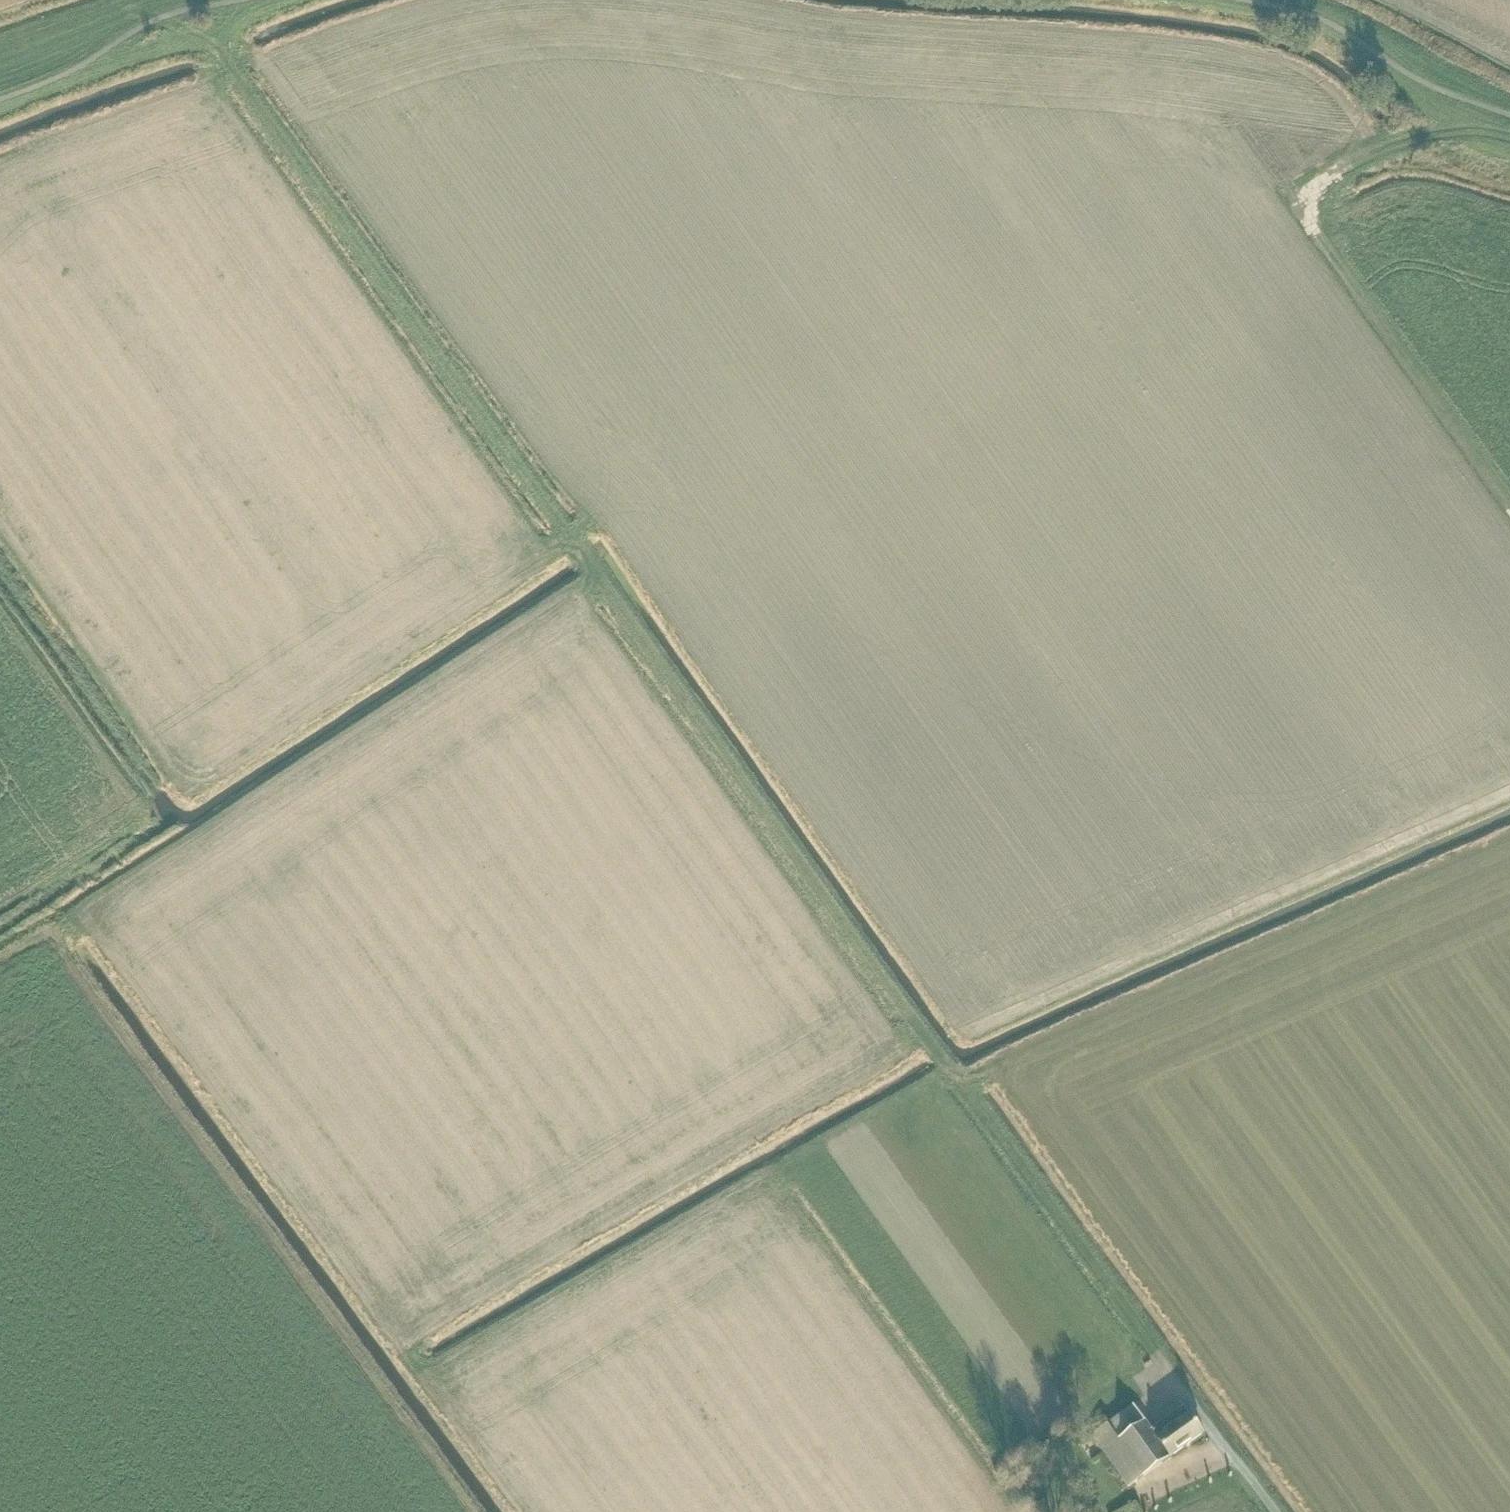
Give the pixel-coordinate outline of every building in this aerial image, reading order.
[(1203,1435),(1184,1408),(1152,1431),(1133,1406),(1091,1437),(1128,1489),(1203,1435)]
